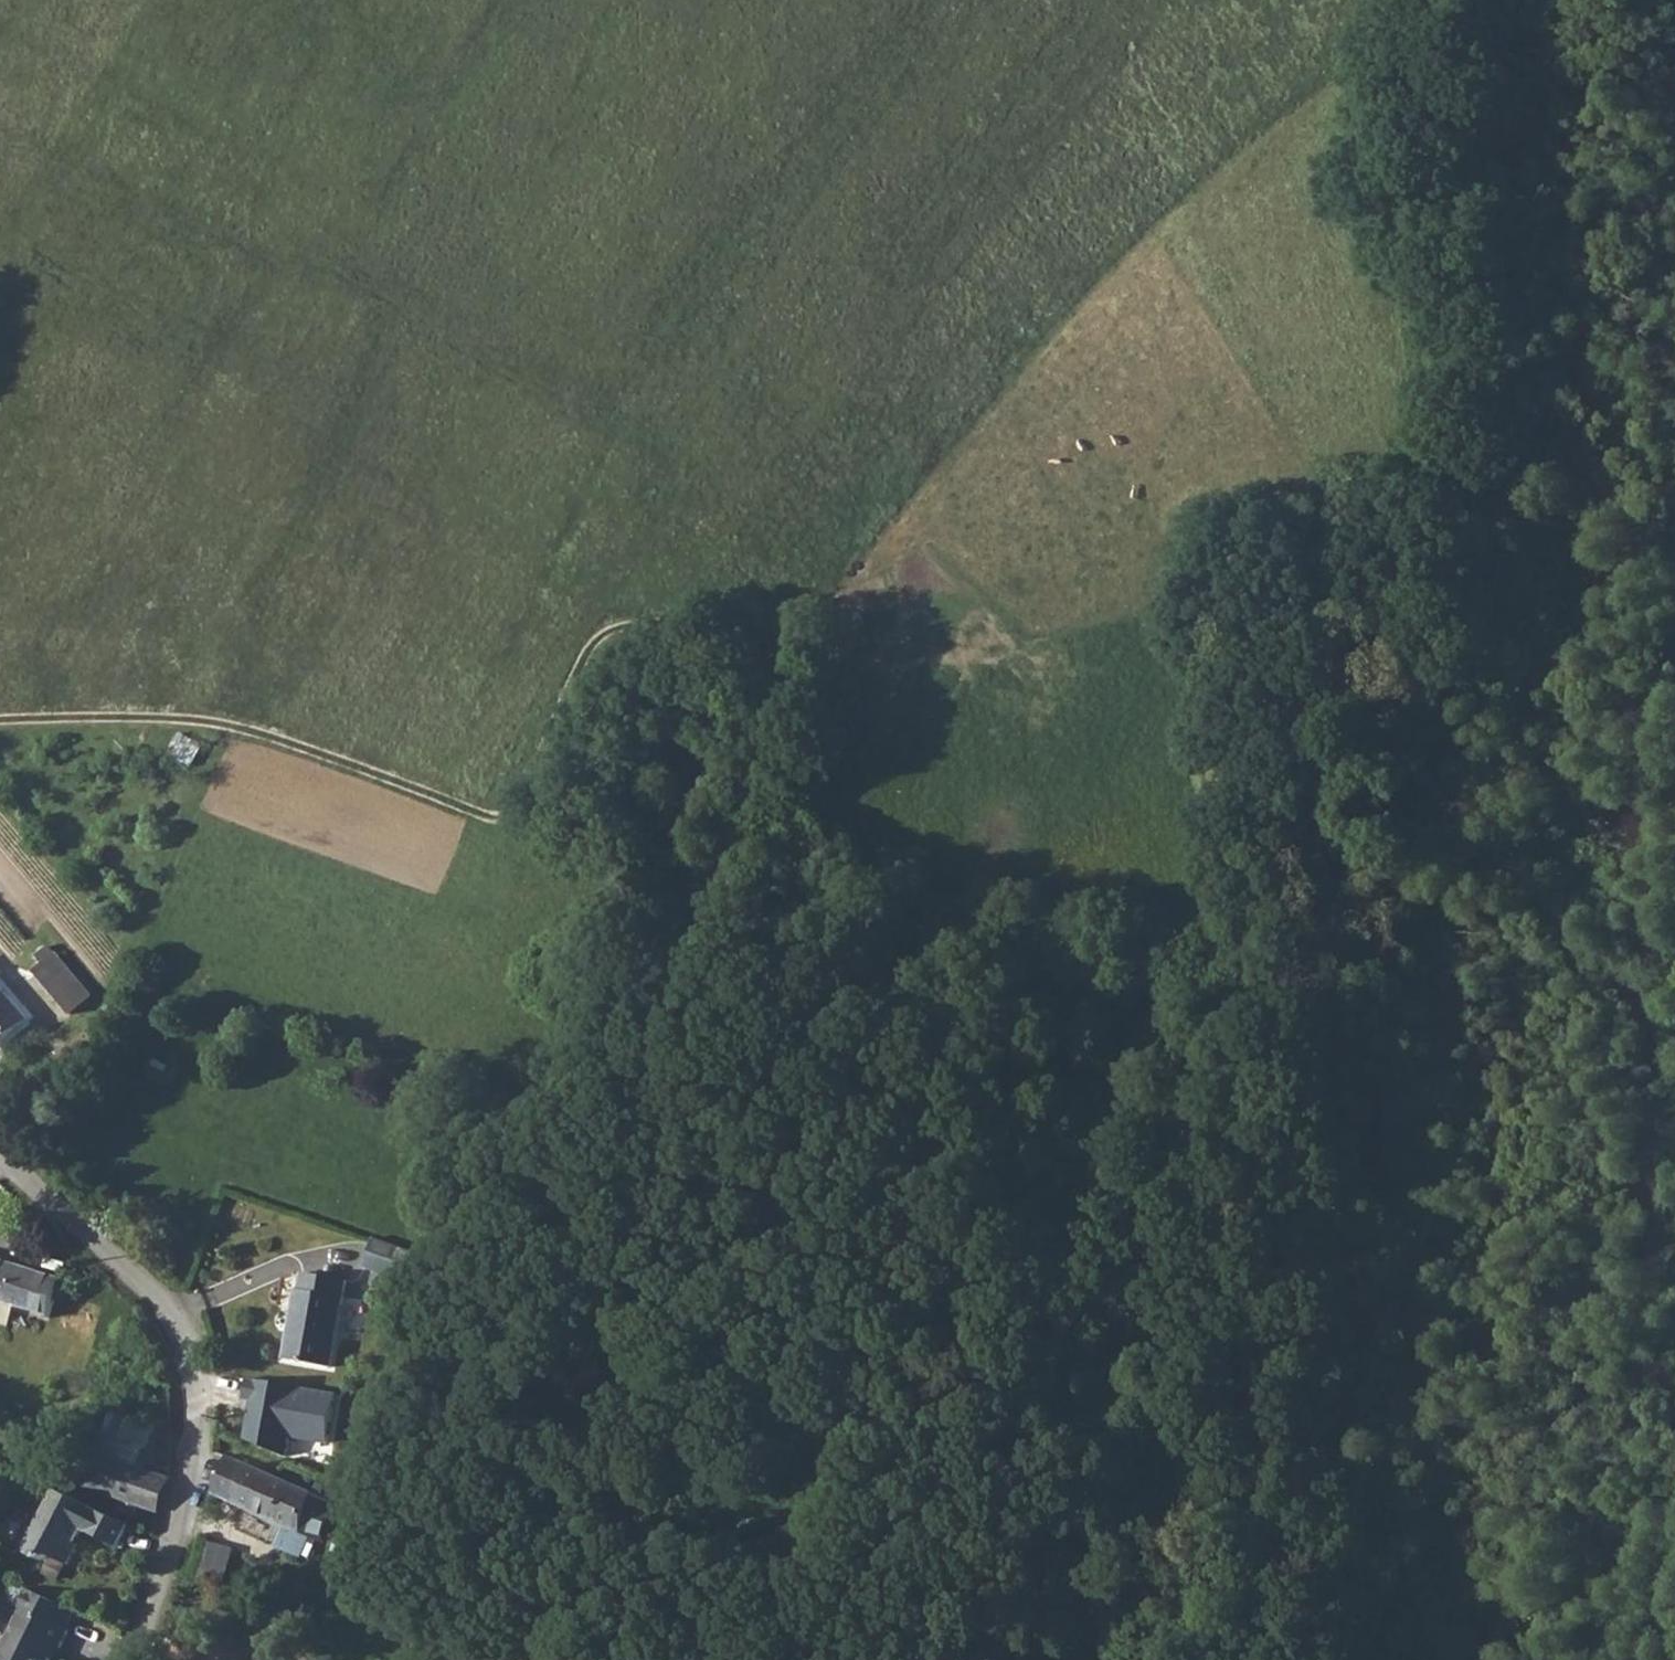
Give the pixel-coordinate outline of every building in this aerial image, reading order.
[(44,964),(34,973),(71,1017),(94,998),(49,945),(36,955),(44,964)] [(30,1020),(0,985),(0,1045),(30,1020)] [(420,1287),(430,1259),(374,1238),(364,1266),(420,1287)] [(51,1317),(61,1279),(0,1261),(0,1301),(51,1317)] [(297,1290),(284,1360),(331,1369),(347,1282),(302,1273),(299,1290),(297,1290)] [(249,1381),(241,1441),(277,1446),(279,1436),(324,1443),(331,1391),(249,1381)] [(226,1455),(211,1495),(213,1495),(274,1522),(290,1483),(226,1455)] [(127,1464),(113,1498),(157,1513),(167,1478),(127,1464)] [(290,1483),(274,1522),(285,1528),(277,1548),(301,1558),(303,1555),(309,1558),(316,1540),(322,1543),(333,1502),(290,1483)] [(127,1528),(55,1491),(35,1530),(29,1527),(17,1550),(39,1561),(50,1557),(67,1566),(78,1546),(73,1544),(80,1530),(84,1521),(92,1525),(87,1534),(116,1549),(127,1528)] [(227,1577),(236,1548),(212,1541),(203,1569),(227,1577)] [(61,1646),(68,1630),(65,1629),(73,1612),(24,1589),(16,1607),(21,1609),(0,1653),(0,1659),(49,1659),(55,1647),(59,1649),(61,1646)]
